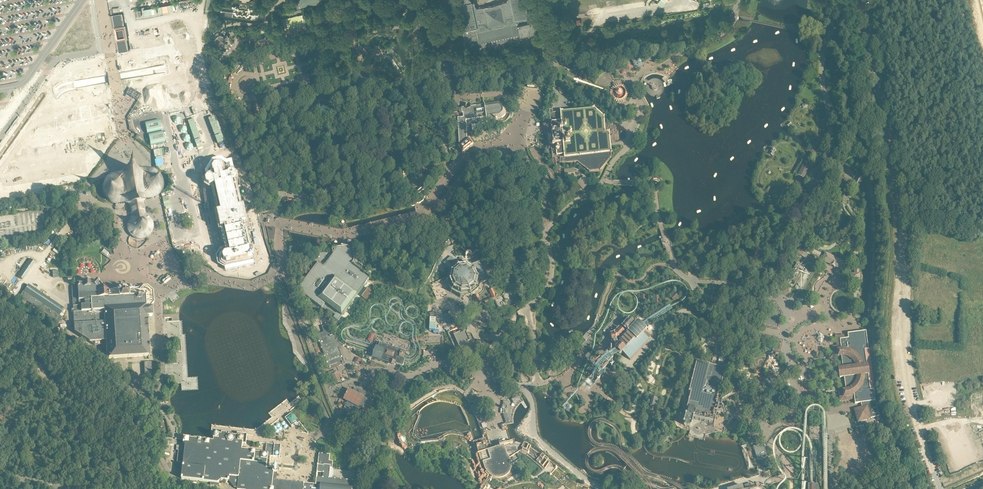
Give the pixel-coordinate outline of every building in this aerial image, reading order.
[(465,41),(464,42),(465,45),(465,48),(466,47),(469,57),(482,54),(482,51),(521,43),(522,49),(531,47),(534,49),(536,57),(548,54),(545,42),(538,43),(535,42),(534,37),(535,35),(536,34),(536,33),(543,31),(541,19),(532,21),(531,16),(532,16),(529,7),(527,7),(525,0),(508,0),(508,2),(492,6),(476,9),(474,2),(473,2),(472,2),(470,0),(459,0),(458,3),(458,4),(459,7),(465,41)] [(122,14),(113,16),(119,53),(129,51),(122,14)] [(223,41),(224,40),(223,39),(224,40),(228,40),(229,37),(228,36),(227,34),(226,34),(224,34),(225,32),(225,31),(223,30),(219,33),(217,32),(213,36),(215,37),(215,39),(215,40),(216,41),(217,42),(218,43),(219,43),(221,44),(222,42),(222,43),(223,42),(223,41)] [(258,36),(255,37),(255,41),(256,41),(257,47),(256,47),(256,50),(261,49),(260,47),(270,45),(270,44),(272,43),(270,37),(268,37),(268,35),(265,35),(266,37),(258,38),(258,36)] [(273,46),(270,47),(271,48),(272,52),(273,54),(279,53),(279,50),(281,49),(279,45),(280,45),(280,42),(275,44),(272,44),(273,46)] [(375,50),(375,51),(376,52),(376,58),(378,59),(381,59),(381,56),(379,55),(379,53),(380,52),(380,50),(382,50),(382,51),(385,50),(384,47),(382,48),(379,49),(378,48),(377,48),(376,48),(375,50)] [(644,66),(646,61),(645,59),(646,58),(650,60),(652,53),(642,50),(640,56),(638,55),(634,57),(632,61),(634,66),(639,68),(644,66)] [(235,64),(234,67),(236,71),(236,73),(237,73),(238,74),(239,72),(240,71),(241,71),(242,70),(242,69),(243,69),(243,68),(243,67),(244,66),(244,65),(245,64),(245,63),(245,61),(240,63),(240,62),(235,64)] [(590,68),(583,66),(579,78),(586,80),(590,68)] [(311,68),(309,69),(313,83),(311,85),(295,89),(295,91),(312,87),(314,88),(316,88),(317,86),(316,84),(315,83),(311,68)] [(229,79),(224,78),(223,82),(227,83),(225,89),(227,89),(231,90),(231,87),(232,85),(231,85),(232,79),(234,79),(234,78),(234,76),(233,76),(232,75),(230,75),(230,77),(230,78),(229,79)] [(612,89),(564,78),(563,81),(611,92),(611,91),(611,90),(612,89)] [(621,85),(619,85),(617,85),(616,85),(614,86),(613,87),(612,89),(611,90),(611,91),(611,92),(611,93),(611,95),(612,97),(613,98),(614,99),(615,100),(617,101),(618,101),(620,101),(622,101),(623,100),(625,99),(626,98),(627,97),(628,95),(628,93),(628,92),(627,90),(626,88),(625,87),(624,86),(622,85),(621,85)] [(142,95),(130,88),(127,94),(138,102),(142,95)] [(238,106),(242,101),(240,100),(234,94),(235,94),(234,92),(233,91),(232,91),(231,92),(230,93),(230,94),(228,96),(226,98),(232,104),(234,101),(235,102),(235,103),(238,106)] [(363,94),(356,93),(356,96),(355,96),(354,100),(362,102),(363,98),(363,94)] [(459,144),(457,145),(459,148),(463,152),(468,148),(473,144),(470,140),(468,137),(467,138),(466,120),(486,117),(487,121),(490,120),(492,120),(496,120),(499,119),(501,119),(503,118),(505,116),(506,113),(507,110),(506,107),(505,105),(502,103),(500,102),(498,102),(497,102),(484,104),(482,105),(478,105),(475,106),(471,106),(470,106),(470,105),(469,104),(468,104),(467,104),(466,104),(466,105),(465,105),(465,106),(465,107),(461,108),(462,113),(463,113),(463,117),(458,118),(458,122),(458,129),(458,130),(458,132),(459,139),(459,144)] [(236,108),(228,110),(233,124),(238,123),(237,115),(236,108)] [(549,109),(550,113),(550,118),(550,119),(550,122),(551,122),(551,124),(552,127),(552,130),(551,130),(551,133),(552,133),(552,134),(552,135),(553,136),(553,138),(553,139),(553,141),(552,141),(552,143),(555,143),(556,143),(557,143),(557,146),(556,146),(556,147),(555,147),(555,148),(555,149),(556,150),(557,153),(557,155),(559,155),(562,154),(564,154),(564,157),(562,157),(561,157),(559,157),(560,162),(560,163),(563,163),(567,162),(574,162),(577,161),(587,170),(589,172),(595,171),(597,171),(600,171),(607,163),(612,157),(611,153),(611,152),(611,151),(611,148),(610,143),(610,142),(609,131),(606,132),(605,132),(605,131),(604,122),(604,121),(604,117),(596,111),(594,109),(574,111),(572,111),(563,112),(562,112),(561,112),(560,112),(556,113),(555,113),(554,113),(553,113),(553,112),(553,111),(553,110),(553,109),(552,109),(551,109),(550,109),(549,109)] [(206,182),(206,183),(207,186),(209,188),(210,188),(209,188),(210,188),(213,187),(214,190),(214,191),(215,194),(215,195),(216,198),(216,200),(217,202),(216,202),(217,202),(218,206),(217,206),(218,206),(218,209),(218,210),(219,210),(219,213),(217,213),(217,215),(218,215),(219,222),(220,228),(220,230),(221,230),(223,230),(223,229),(224,232),(223,232),(223,233),(224,233),(224,236),(224,237),(225,236),(225,240),(226,244),(227,247),(225,248),(221,249),(217,256),(218,264),(225,268),(227,268),(231,267),(234,266),(235,267),(235,266),(238,266),(239,266),(239,265),(242,265),(243,265),(244,264),(246,264),(247,264),(246,264),(250,263),(253,262),(253,261),(252,258),(254,255),(253,252),(250,250),(247,235),(246,232),(246,231),(245,228),(245,227),(244,224),(245,224),(245,225),(247,224),(246,222),(245,216),(243,209),(243,208),(243,207),(241,208),(240,205),(240,204),(239,201),(238,197),(237,194),(238,194),(237,193),(236,190),(237,190),(237,189),(236,189),(236,186),(236,185),(235,185),(235,182),(237,180),(237,179),(236,176),(233,174),(233,173),(232,172),(232,171),(232,170),(231,167),(232,167),(231,167),(231,164),(231,163),(231,164),(231,163),(230,163),(227,164),(226,164),(224,162),(223,162),(221,161),(221,160),(220,160),(220,161),(218,161),(217,161),(214,162),(213,162),(214,162),(212,165),(211,166),(212,166),(211,167),(210,169),(209,169),(209,170),(208,172),(207,172),(207,173),(208,174),(208,175),(208,176),(209,179),(208,179),(206,182)] [(806,163),(804,162),(798,172),(797,175),(799,176),(801,177),(802,178),(804,178),(804,177),(810,167),(811,165),(809,164),(807,164),(806,163)] [(575,168),(565,169),(566,177),(566,179),(576,178),(575,168)] [(130,211),(132,216),(138,215),(145,214),(143,209),(142,203),(145,199),(152,197),(156,195),(157,194),(158,193),(159,192),(160,191),(161,190),(161,189),(162,187),(162,186),(163,185),(163,184),(163,182),(162,181),(162,179),(161,178),(161,176),(160,175),(159,173),(158,172),(155,172),(150,171),(139,172),(128,169),(119,175),(106,179),(102,184),(101,191),(102,196),(104,199),(108,201),(116,204),(117,203),(120,204),(125,204),(128,206),(130,211)] [(577,181),(576,182),(583,190),(591,184),(584,176),(577,181)] [(278,188),(274,182),(270,185),(274,191),(278,188)] [(410,194),(411,197),(420,194),(423,192),(428,184),(425,182),(421,188),(417,191),(410,194)] [(847,195),(844,195),(843,198),(839,197),(838,201),(842,202),(842,204),(843,205),(846,204),(848,195),(847,195)] [(132,216),(132,217),(130,220),(128,222),(128,225),(128,228),(129,232),(131,234),(133,237),(136,238),(139,239),(142,239),(146,238),(147,237),(148,236),(151,234),(152,231),(153,227),(152,227),(152,224),(151,222),(152,221),(148,217),(145,215),(145,214),(138,215),(132,216)] [(805,258),(808,253),(804,251),(806,248),(801,245),(799,248),(799,249),(797,248),(795,253),(805,258)] [(318,264),(298,291),(320,307),(321,309),(328,313),(330,311),(333,314),(335,315),(333,318),(338,321),(341,317),(369,278),(365,275),(367,273),(368,272),(369,270),(354,259),(355,255),(355,251),(354,247),(353,247),(352,247),(352,246),(351,246),(351,248),(349,247),(347,247),(346,247),(346,248),(346,249),(343,250),(339,250),(339,248),(338,247),(333,248),(332,248),(332,249),(332,252),(317,253),(312,259),(318,264)] [(451,256),(444,263),(450,270),(449,271),(447,279),(447,281),(446,281),(446,282),(447,282),(448,284),(448,285),(448,286),(449,287),(449,288),(449,287),(450,289),(451,291),(450,291),(451,292),(452,292),(460,296),(460,297),(461,297),(463,296),(464,297),(464,296),(466,296),(468,296),(469,296),(471,295),(471,296),(472,296),(472,295),(473,294),(479,289),(480,288),(481,283),(489,279),(487,275),(480,261),(483,258),(484,259),(485,258),(484,258),(484,254),(485,253),(484,253),(483,253),(481,251),(481,250),(480,249),(480,251),(476,251),(476,250),(475,250),(475,251),(474,252),(471,254),(471,255),(472,257),(477,255),(480,261),(480,262),(472,265),(468,262),(457,264),(451,256)] [(848,263),(826,252),(824,255),(823,258),(822,259),(822,260),(844,271),(846,266),(848,263)] [(30,259),(18,276),(22,279),(34,262),(30,259)] [(804,266),(796,262),(795,264),(796,265),(794,264),(791,267),(794,269),(793,270),(787,280),(785,278),(782,282),(785,284),(786,285),(787,286),(788,285),(791,287),(791,286),(788,285),(800,265),(804,266)] [(853,274),(851,274),(851,281),(852,281),(854,281),(854,294),(856,294),(859,294),(859,281),(860,281),(861,274),(860,274),(860,266),(857,266),(855,266),(855,274),(853,274)] [(801,281),(798,285),(796,284),(794,288),(798,291),(801,293),(814,272),(806,267),(804,271),(806,272),(801,281)] [(79,306),(73,306),(74,332),(95,345),(106,345),(107,357),(109,359),(150,356),(149,350),(147,316),(152,316),(152,308),(149,308),(154,302),(153,291),(148,285),(143,286),(141,285),(141,284),(138,288),(129,289),(126,285),(121,286),(119,289),(109,289),(106,286),(105,286),(106,287),(104,288),(99,283),(96,280),(94,283),(90,283),(90,281),(84,281),(84,283),(78,284),(78,282),(77,282),(79,306)] [(491,286),(495,296),(499,294),(500,295),(504,294),(504,293),(505,292),(505,291),(505,290),(505,289),(505,287),(504,286),(503,286),(504,285),(504,284),(504,282),(503,281),(502,281),(501,281),(500,281),(499,282),(499,283),(497,283),(495,284),(493,285),(491,286)] [(28,285),(20,296),(59,322),(62,317),(59,315),(64,309),(28,285)] [(490,285),(486,287),(490,296),(482,300),(484,304),(496,299),(490,285)] [(740,294),(740,291),(737,292),(734,295),(735,298),(738,298),(740,300),(738,303),(742,304),(744,300),(746,298),(740,294)] [(478,305),(482,304),(478,295),(474,297),(478,305)] [(757,300),(748,297),(747,301),(744,300),(742,304),(745,305),(745,306),(754,309),(755,304),(757,300)] [(769,307),(768,311),(765,310),(761,325),(775,328),(776,329),(777,329),(779,328),(779,327),(778,326),(781,314),(774,303),(769,307)] [(310,304),(308,306),(311,308),(309,311),(313,315),(317,309),(310,304)] [(441,330),(441,309),(429,308),(428,329),(441,330)] [(453,311),(448,313),(450,317),(451,318),(451,319),(453,325),(458,323),(453,311)] [(611,333),(611,334),(612,335),(614,342),(614,341),(616,341),(617,342),(617,340),(619,340),(619,341),(620,342),(621,342),(621,343),(620,344),(618,347),(617,348),(615,349),(616,350),(617,351),(620,354),(621,354),(622,353),(622,352),(624,354),(630,360),(649,339),(644,335),(647,332),(646,332),(645,331),(646,330),(647,329),(646,329),(646,328),(645,328),(645,327),(644,327),(640,323),(639,323),(639,322),(638,321),(637,321),(637,322),(635,323),(635,324),(634,323),(629,319),(626,322),(624,324),(622,326),(623,327),(622,327),(621,329),(620,329),(619,328),(616,331),(615,332),(614,331),(613,331),(614,333),(611,333)] [(333,336),(330,330),(317,335),(316,335),(316,336),(317,336),(319,341),(318,341),(319,342),(320,342),(320,344),(321,347),(321,348),(322,348),(324,354),(323,355),(324,357),(322,358),(324,363),(327,362),(327,363),(328,363),(330,369),(344,363),(338,350),(337,347),(342,345),(338,342),(335,335),(333,336)] [(454,334),(453,334),(453,335),(454,335),(459,347),(464,351),(465,349),(467,351),(471,354),(474,356),(473,357),(472,358),(473,359),(478,364),(479,363),(481,364),(482,362),(486,358),(482,354),(478,351),(476,349),(468,341),(470,340),(470,341),(470,340),(470,339),(469,338),(469,337),(468,337),(467,335),(468,335),(467,335),(467,334),(466,332),(466,331),(465,331),(461,333),(461,331),(460,331),(454,334)] [(868,349),(866,331),(848,333),(848,338),(840,339),(841,350),(842,358),(843,367),(838,368),(838,370),(838,374),(839,379),(844,378),(845,389),(842,390),(843,398),(854,397),(855,403),(860,403),(862,407),(854,409),(857,423),(871,419),(871,418),(880,416),(879,412),(875,414),(873,409),(878,408),(875,398),(874,389),(870,390),(865,350),(868,349)] [(372,356),(372,357),(376,358),(386,361),(389,362),(389,363),(394,365),(395,365),(399,365),(402,366),(403,364),(405,358),(403,357),(405,351),(405,350),(402,349),(398,348),(394,347),(394,346),(390,345),(379,342),(378,344),(378,346),(375,345),(374,349),(372,356)] [(611,346),(607,350),(609,352),(610,354),(611,354),(611,355),(614,351),(615,350),(614,349),(613,348),(612,348),(612,347),(611,347),(611,346)] [(716,366),(697,361),(689,391),(691,392),(685,415),(684,416),(685,417),(685,416),(687,417),(687,419),(686,418),(684,425),(683,428),(692,431),(692,428),(693,425),(693,424),(700,426),(705,427),(715,425),(717,418),(717,417),(722,418),(723,414),(723,409),(720,408),(721,401),(717,400),(717,399),(725,368),(716,366)] [(600,365),(593,373),(599,378),(606,371),(600,365)] [(336,370),(329,373),(334,385),(341,382),(337,374),(336,370)] [(349,391),(345,399),(348,400),(354,403),(352,409),(363,414),(365,410),(367,411),(374,397),(355,388),(353,392),(349,391)] [(508,414),(503,414),(505,424),(507,423),(514,423),(513,420),(513,418),(513,416),(514,413),(515,411),(516,409),(517,408),(518,406),(519,405),(520,404),(521,403),(525,408),(527,407),(520,395),(519,394),(510,400),(503,400),(503,403),(504,404),(508,404),(508,414)] [(654,400),(650,399),(648,407),(652,407),(655,408),(657,400),(654,400)] [(298,420),(292,412),(285,418),(291,426),(298,420)] [(182,479),(211,482),(211,485),(218,486),(218,483),(222,480),(229,481),(235,488),(237,488),(358,488),(359,482),(359,481),(358,481),(358,482),(329,479),(330,468),(332,468),(333,461),(329,461),(330,454),(319,453),(317,472),(323,473),(323,478),(316,477),(315,485),(310,484),(304,483),(276,480),(277,471),(278,469),(269,468),(271,456),(279,457),(280,448),(281,444),(267,443),(266,452),(242,450),(243,444),(246,444),(247,434),(237,433),(237,436),(214,434),(214,441),(189,438),(190,438),(184,437),(183,440),(183,443),(186,443),(182,479)] [(482,438),(472,442),(481,472),(483,471),(485,475),(487,477),(486,479),(490,482),(493,478),(495,479),(497,479),(501,479),(503,478),(506,477),(508,475),(510,472),(510,471),(511,469),(511,466),(511,463),(510,460),(509,459),(520,451),(526,454),(529,456),(533,459),(537,462),(541,466),(549,472),(548,474),(549,475),(550,476),(552,474),(557,479),(561,474),(556,469),(557,467),(542,455),(541,456),(541,457),(534,451),(532,450),(530,448),(526,446),(523,445),(519,444),(516,443),(514,443),(513,440),(510,441),(503,443),(498,445),(498,447),(496,448),(491,449),(491,450),(489,450),(485,438),(482,438)] [(753,447),(757,460),(768,456),(765,447),(763,444),(753,447)] [(856,454),(873,450),(871,444),(855,448),(856,454)] [(183,462),(185,451),(178,450),(177,461),(183,462)]
